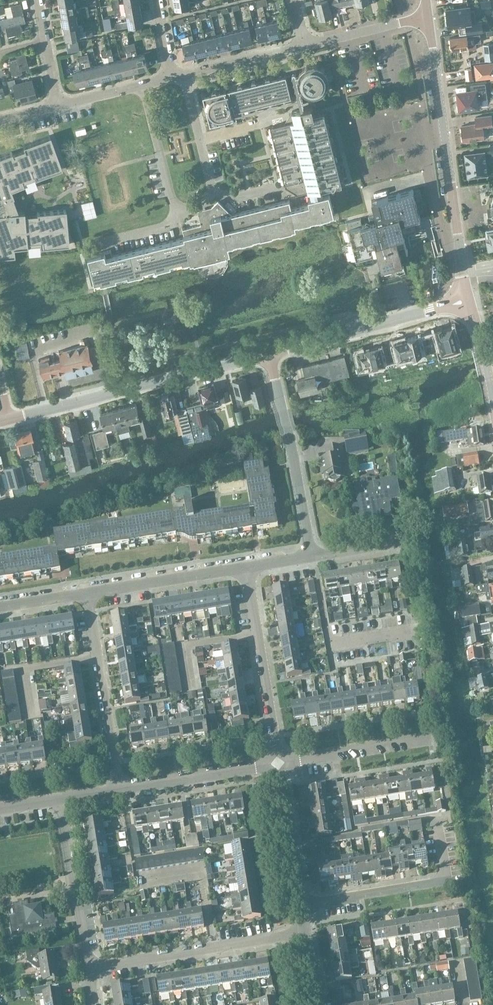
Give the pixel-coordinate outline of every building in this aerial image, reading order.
[(125,2),(128,14),(142,11),(140,0),(137,0),(125,2)] [(175,9),(195,5),(195,1),(189,2),(189,0),(174,0),(175,9)] [(305,1),(306,9),(314,7),(312,0),(310,0),(305,1)] [(316,2),(315,2),(316,8),(314,8),(316,15),(317,16),(319,16),(320,19),(332,16),(330,8),(328,0),(316,0),(316,2)] [(330,8),(337,7),(357,2),(356,0),(328,0),(330,8)] [(357,2),(359,9),(365,7),(366,5),(365,3),(370,2),(369,0),(356,0),(357,2)] [(82,13),(89,12),(88,6),(81,7),(81,8),(76,8),(74,1),(60,4),(62,16),(77,13),(82,13)] [(0,21),(0,26),(1,31),(5,30),(7,37),(22,33),(20,25),(25,23),(20,4),(10,7),(5,8),(8,18),(0,21)] [(447,21),(445,21),(446,28),(469,25),(470,33),(486,31),(485,20),(475,22),(473,6),(446,10),(447,21)] [(142,11),(128,14),(130,26),(144,23),(142,11)] [(65,28),(79,25),(77,13),(62,16),(65,28)] [(267,23),(271,37),(282,35),(279,20),(278,20),(276,14),(272,15),(273,21),(267,23)] [(271,37),(267,23),(265,17),(261,18),(263,24),(256,25),(259,40),(271,37)] [(239,30),(243,44),(254,41),(250,27),(249,27),(247,21),(243,22),(245,28),(239,30)] [(82,24),(79,25),(65,28),(67,40),(81,37),(86,36),(93,35),(92,30),(84,32),(82,24)] [(231,47),(243,44),(239,30),(238,30),(237,24),(233,25),(234,31),(228,32),(231,47)] [(231,47),(228,32),(226,33),(225,27),(222,28),(223,33),(217,35),(220,49),(231,47)] [(220,49),(217,35),(216,35),(214,30),(211,31),(212,36),(205,38),(209,52),(220,49)] [(201,39),(194,40),(198,55),(209,52),(205,38),(204,38),(203,33),(199,34),(201,39)] [(467,36),(450,38),(451,50),(469,47),(468,44),(481,42),(480,34),(467,36)] [(186,57),(198,55),(194,40),(194,41),(192,35),(188,36),(190,42),(183,43),(186,57)] [(107,39),(96,41),(97,47),(109,45),(107,39)] [(70,51),(80,48),(78,42),(68,44),(70,51)] [(130,44),(136,70),(148,67),(144,53),(137,55),(134,43),(130,44)] [(492,59),(492,43),(483,44),(485,60),(492,59)] [(136,70),(130,44),(124,45),(127,57),(121,59),(125,73),(136,70)] [(101,79),(113,76),(109,62),(108,57),(106,50),(101,51),(103,58),(104,63),(98,65),(101,79)] [(21,70),(28,69),(24,53),(15,56),(16,59),(8,61),(12,76),(21,74),(21,70)] [(88,54),(83,55),(90,82),(101,79),(98,65),(91,67),(88,54)] [(78,85),(90,82),(83,55),(78,57),(81,69),(74,71),(78,85)] [(125,73),(121,59),(109,62),(113,76),(125,73)] [(489,63),(475,65),(477,78),(490,76),(491,79),(492,79),(492,63),(489,63)] [(326,83),(325,80),(323,71),(324,69),(325,69),(324,68),(323,67),(321,66),(320,65),(318,65),(317,64),(315,64),(314,64),(312,64),(310,64),(309,65),(307,65),(306,66),(305,67),(304,68),(303,69),(302,70),(301,71),(300,72),(299,74),(299,75),(299,78),(298,78),(298,80),(298,81),(298,83),(299,84),(299,85),(300,87),(301,88),(302,88),(303,91),(304,92),(305,92),(306,93),(307,94),(309,94),(310,95),(312,95),(313,95),(315,95),(316,95),(318,95),(320,94),(321,93),(322,92),(324,91),(325,90),(326,89),(327,87),(328,86),(328,85),(329,84),(328,84),(326,83)] [(205,112),(205,113),(206,115),(206,116),(208,116),(210,125),(219,122),(220,124),(221,124),(223,123),(224,123),(224,121),(233,119),(230,105),(233,104),(234,111),(291,97),(291,95),(296,94),(291,75),(286,76),(286,75),(272,78),(271,77),(270,77),(268,77),(267,78),(267,80),(258,82),(257,81),(256,80),(254,81),(253,82),(253,83),(244,85),(243,84),(242,84),(240,84),(239,85),(239,87),(219,92),(218,91),(217,90),(215,91),(214,92),(213,93),(203,96),(205,104),(204,105),(203,106),(204,108),(205,109),(206,109),(207,111),(205,112)] [(14,80),(7,82),(9,92),(14,91),(15,96),(16,95),(15,94),(19,93),(21,102),(36,98),(31,81),(15,85),(14,80)] [(471,86),(472,92),(457,94),(459,111),(479,109),(478,101),(488,99),(486,84),(471,86)] [(312,197),(323,195),(321,189),(339,184),(339,183),(337,178),(340,177),(341,177),(338,168),(338,169),(335,169),(334,164),(336,163),(337,163),(335,154),(334,155),(332,155),(330,150),(333,149),(333,150),(334,149),(331,140),(331,141),(328,141),(327,136),(329,135),(329,136),(330,135),(328,126),(327,127),(325,127),(323,122),(326,121),(326,122),(327,121),(324,113),(314,116),(312,106),(301,109),(292,111),(285,123),(270,127),(272,135),(273,135),(276,134),(277,139),(274,140),(276,149),(277,149),(276,148),(279,148),(280,153),(278,154),(277,154),(279,163),(280,163),(280,162),(283,162),(284,167),(281,168),(283,177),(283,176),(286,176),(287,181),(285,182),(284,182),(285,184),(286,188),(295,193),(295,194),(296,195),(310,192),(312,197)] [(485,139),(483,128),(492,127),(491,116),(476,118),(477,124),(461,126),(463,141),(485,139)] [(0,146),(0,184),(13,179),(12,176),(23,171),(24,172),(51,162),(38,129),(11,140),(13,143),(1,147),(1,146),(0,146)] [(465,154),(468,177),(487,175),(484,151),(465,154)] [(20,203),(81,192),(78,176),(17,187),(20,203)] [(4,249),(3,241),(17,240),(17,239),(29,237),(30,241),(59,238),(57,224),(56,218),(55,203),(26,206),(26,208),(14,209),(14,205),(7,206),(2,191),(3,191),(0,184),(0,250),(4,249)] [(365,225),(349,230),(356,259),(378,253),(382,270),(403,264),(397,240),(404,238),(407,249),(408,249),(408,246),(411,245),(408,234),(407,234),(407,233),(406,229),(405,227),(415,224),(414,220),(420,219),(413,191),(414,191),(414,190),(377,199),(377,200),(378,200),(381,212),(379,212),(375,213),(377,222),(371,224),(367,222),(365,225)] [(185,237),(190,260),(191,262),(194,261),(194,262),(227,254),(227,253),(230,252),(229,245),(293,229),(293,228),(296,227),(296,224),(331,215),(334,214),(329,193),(323,195),(312,197),(308,198),(309,203),(291,208),(289,200),(231,215),(218,201),(207,213),(205,211),(200,215),(202,224),(183,229),(185,237)] [(190,260),(185,237),(112,256),(111,250),(88,256),(95,284),(190,260)] [(441,334),(434,336),(438,349),(444,347),(446,353),(462,349),(455,326),(440,330),(441,334)] [(418,339),(417,336),(394,342),(399,359),(421,353),(421,351),(428,350),(424,337),(418,339)] [(12,349),(12,339),(3,339),(3,349),(12,349)] [(49,356),(38,359),(43,379),(65,373),(66,378),(94,371),(92,363),(94,363),(92,358),(99,356),(96,347),(90,348),(88,339),(81,340),(83,345),(59,351),(61,360),(50,363),(49,356)] [(379,347),(357,352),(361,369),(384,363),(383,361),(390,360),(387,347),(380,349),(379,347)] [(317,363),(321,377),(326,376),(327,381),(350,375),(344,355),(317,363)] [(316,378),(321,377),(317,363),(302,366),(306,378),(298,380),(301,394),(318,389),(316,378)] [(243,394),(249,393),(246,377),(232,381),(238,404),(245,403),(243,394)] [(202,403),(204,410),(208,409),(207,406),(218,403),(217,399),(214,384),(198,388),(202,403)] [(250,389),(255,407),(265,404),(260,387),(250,389)] [(218,395),(220,405),(229,403),(227,393),(218,395)] [(160,444),(185,438),(193,436),(186,408),(178,410),(174,394),(171,395),(160,398),(164,415),(165,415),(166,420),(173,419),(173,420),(155,425),(160,444)] [(211,436),(204,410),(202,403),(187,407),(196,440),(211,436)] [(124,407),(128,422),(140,419),(144,437),(152,435),(145,410),(138,412),(136,404),(124,407)] [(130,430),(128,422),(124,407),(113,410),(116,425),(122,423),(124,431),(130,430)] [(118,431),(116,425),(113,410),(101,413),(104,428),(111,426),(113,433),(118,431)] [(450,422),(449,413),(442,413),(442,412),(437,413),(437,423),(450,422)] [(77,436),(80,435),(77,420),(64,423),(68,438),(69,440),(78,438),(77,436)] [(461,430),(438,433),(439,441),(449,439),(450,442),(463,440),(468,439),(469,447),(484,445),(481,429),(466,431),(467,432),(462,432),(461,430)] [(14,437),(8,438),(11,448),(17,446),(18,452),(35,448),(33,442),(31,430),(14,434),(14,437)] [(99,431),(103,447),(109,445),(105,430),(99,431)] [(97,449),(103,447),(99,431),(93,433),(97,449)] [(83,436),(84,439),(63,444),(70,474),(92,469),(89,458),(93,457),(89,444),(91,443),(89,435),(83,436)] [(360,435),(344,439),(347,456),(368,452),(365,436),(360,437),(360,435)] [(341,463),(345,463),(341,446),(325,449),(327,458),(319,460),(321,474),(324,474),(326,481),(344,477),(341,463)] [(38,460),(32,461),(37,481),(38,480),(39,486),(50,483),(41,449),(37,450),(36,451),(38,460)] [(458,469),(479,465),(477,453),(456,457),(458,469)] [(358,461),(360,471),(373,469),(371,459),(358,461)] [(256,529),(277,526),(269,470),(264,471),(263,462),(244,465),(245,474),(248,474),(253,509),(256,529)] [(27,489),(21,464),(4,468),(9,488),(12,487),(13,492),(27,489)] [(439,493),(455,490),(452,470),(435,472),(439,493)] [(479,496),(492,494),(489,477),(477,479),(477,476),(471,477),(472,485),(478,485),(479,496)] [(352,508),(352,509),(353,510),(353,511),(354,511),(356,511),(357,511),(359,511),(359,513),(358,513),(361,529),(382,525),(379,511),(383,510),(384,512),(385,514),(386,515),(388,515),(389,514),(390,513),(391,511),(389,501),(400,499),(397,478),(382,480),(382,481),(367,483),(367,481),(367,480),(366,479),(364,479),(363,479),(362,480),(361,480),(361,481),(361,482),(361,483),(354,484),(358,505),(355,505),(354,506),(353,506),(353,507),(352,508)] [(63,530),(53,532),(56,550),(57,553),(66,552),(65,553),(176,535),(176,533),(195,530),(197,538),(256,529),(253,509),(194,518),(191,500),(184,501),(186,512),(63,533),(63,530)] [(492,521),(492,503),(475,506),(477,519),(471,519),(472,527),(479,526),(479,524),(492,521)] [(466,505),(443,509),(444,519),(468,515),(466,505)] [(492,543),(492,529),(472,532),(473,539),(481,538),(482,545),(492,543)] [(455,544),(456,544),(444,546),(447,560),(469,557),(466,542),(455,544)] [(59,570),(57,553),(56,550),(0,559),(0,580),(59,570)] [(388,581),(386,581),(388,590),(392,589),(391,581),(399,579),(400,587),(404,586),(403,580),(401,580),(401,579),(399,564),(386,566),(388,581)] [(492,580),(492,564),(486,565),(481,566),(482,573),(487,572),(488,580),(492,580)] [(376,583),(374,583),(375,592),(380,591),(378,583),(386,581),(388,581),(386,566),(373,568),(376,583)] [(363,585),(361,585),(363,594),(367,593),(366,585),(374,583),(376,583),(373,568),(361,570),(363,585)] [(464,587),(474,586),(472,568),(462,570),(464,587)] [(354,587),(361,585),(363,585),(361,570),(348,572),(351,587),(349,587),(350,595),(355,595),(354,587)] [(351,587),(348,572),(336,574),(338,589),(337,589),(338,597),(350,595),(349,587),(351,587)] [(336,574),(323,576),(326,591),(324,591),(325,599),(326,599),(330,599),(338,597),(337,589),(338,589),(336,574)] [(290,599),(290,601),(298,599),(297,595),(289,596),(287,586),(272,588),(274,601),(290,599)] [(476,587),(477,595),(490,593),(492,606),(492,586),(487,587),(487,586),(476,587)] [(228,592),(215,594),(218,609),(216,609),(217,617),(222,617),(221,608),(231,607),(228,592)] [(205,611),(204,611),(205,619),(209,619),(208,611),(216,609),(218,609),(215,594),(203,596),(205,611)] [(196,613),(204,611),(205,611),(203,596),(190,598),(193,613),(191,613),(192,621),(197,621),(196,613)] [(183,615),(191,613),(193,613),(190,598),(178,600),(180,615),(179,615),(180,623),(184,623),(183,615)] [(291,608),(290,601),(290,599),(274,601),(276,614),(291,611),(292,613),(300,612),(299,607),(291,608)] [(171,617),(179,615),(180,615),(178,600),(166,602),(168,617),(166,617),(167,625),(172,625),(171,617)] [(158,619),(166,617),(168,617),(166,602),(153,604),(155,619),(154,619),(155,627),(155,631),(160,630),(159,627),(160,627),(158,619)] [(480,617),(479,608),(461,611),(462,620),(480,617)] [(294,624),(294,626),(302,625),(301,620),(293,621),(292,613),(291,611),(276,614),(278,626),(294,624)] [(128,625),(128,626),(136,625),(136,624),(143,623),(143,619),(135,620),(135,621),(127,622),(126,612),(110,614),(112,627),(128,625)] [(61,635),(59,635),(61,643),(63,643),(65,642),(64,634),(74,633),(71,617),(59,619),(61,635)] [(49,637),(47,637),(48,645),(53,644),(51,636),(59,635),(61,635),(59,619),(46,621),(49,637)] [(467,620),(460,621),(465,647),(481,644),(478,626),(469,628),(467,620)] [(36,639),(34,639),(36,647),(40,646),(39,638),(47,637),(49,637),(46,621),(34,623),(36,639)] [(26,640),(34,639),(36,639),(34,623),(21,625),(24,641),(22,641),(23,649),(28,648),(26,640)] [(295,634),(294,626),(294,624),(278,626),(280,639),(296,636),(296,638),(304,637),(303,632),(295,634)] [(14,642),(22,641),(24,641),(21,625),(9,627),(11,643),(9,643),(11,651),(12,651),(13,657),(17,656),(16,650),(15,650),(14,642)] [(129,634),(128,626),(128,625),(112,627),(114,639),(130,637),(130,639),(138,638),(137,633),(129,634)] [(9,643),(11,643),(9,627),(0,629),(0,653),(3,652),(1,644),(9,643)] [(184,641),(183,633),(171,635),(172,643),(184,641)] [(298,649),(298,651),(306,650),(305,645),(297,646),(296,638),(296,636),(280,639),(282,651),(298,649)] [(132,650),(132,652),(140,650),(139,646),(131,647),(130,639),(130,637),(114,639),(116,652),(132,650)] [(162,645),(163,652),(175,650),(174,643),(162,645)] [(222,649),(223,656),(223,658),(239,656),(237,643),(222,646),(222,644),(213,645),(214,650),(222,649)] [(299,659),(298,651),(298,649),(282,651),(284,664),(300,661),(300,663),(308,662),(307,657),(299,659)] [(478,649),(468,651),(469,662),(479,661),(478,649)] [(134,662),(134,664),(142,663),(142,662),(149,661),(149,658),(142,659),(143,659),(142,659),(141,658),(133,660),(132,652),(132,650),(116,652),(118,665),(134,662)] [(164,658),(176,656),(175,650),(163,652),(164,658)] [(224,661),(225,669),(225,671),(241,668),(239,656),(223,658),(223,656),(215,658),(216,662),(224,661)] [(203,669),(214,669),(214,658),(203,659),(203,669)] [(300,661),(284,664),(286,677),(301,674),(301,676),(310,674),(309,670),(301,671),(300,663),(300,661)] [(136,675),(136,677),(144,675),(143,671),(135,672),(134,664),(134,662),(118,665),(120,677),(136,675)] [(178,668),(177,662),(165,664),(166,670),(178,668)] [(64,671),(65,679),(66,681),(81,678),(79,665),(64,668),(64,666),(55,668),(56,672),(64,671)] [(179,675),(178,668),(166,670),(167,676),(179,675)] [(226,674),(227,681),(227,683),(243,681),(241,668),(225,671),(225,669),(217,670),(218,675),(226,674)] [(404,686),(406,701),(419,699),(417,684),(422,683),(420,668),(419,668),(420,669),(415,670),(414,684),(406,685),(404,686)] [(1,672),(2,679),(13,677),(12,670),(1,672)] [(138,689),(142,688),(146,688),(145,683),(137,684),(136,677),(136,675),(120,677),(122,690),(138,687),(138,689)] [(13,679),(13,677),(2,679),(3,686),(15,685),(14,678),(13,679)] [(404,686),(406,685),(404,677),(392,679),(393,687),(391,688),(394,703),(406,701),(404,686)] [(478,689),(488,687),(486,677),(476,679),(478,689)] [(66,681),(65,679),(57,680),(58,685),(66,684),(67,691),(68,693),(83,691),(81,678),(66,681)] [(393,687),(392,679),(387,680),(389,688),(381,689),(379,690),(381,705),(394,703),(391,688),(393,687)] [(180,687),(180,681),(167,683),(168,689),(180,687)] [(227,683),(227,681),(219,683),(219,687),(228,686),(229,694),(229,696),(245,693),(243,681),(227,683)] [(379,690),(381,689),(379,681),(375,682),(376,690),(368,691),(366,692),(369,707),(381,705),(379,690)] [(364,692),(356,693),(354,694),(356,709),(369,707),(366,692),(368,691),(367,683),(362,684),(364,692)] [(16,691),(15,685),(3,686),(4,693),(16,691)] [(351,694),(343,695),(341,696),(343,711),(356,709),(354,694),(356,693),(354,685),(350,686),(351,694)] [(138,687),(122,690),(124,702),(139,700),(139,702),(148,700),(147,696),(139,697),(139,696),(144,695),(142,688),(138,689),(138,687)] [(180,687),(168,689),(169,695),(181,693),(180,687)] [(341,696),(343,695),(342,687),(337,688),(338,696),(330,697),(329,698),(331,713),(343,711),(341,696)] [(326,698),(318,699),(316,699),(319,715),(331,713),(329,698),(330,697),(329,689),(325,690),(326,698)] [(16,691),(4,693),(5,699),(17,697),(16,691)] [(68,693),(67,691),(59,693),(60,697),(68,696),(69,704),(70,706),(85,703),(83,691),(68,693)] [(313,700),(305,701),(304,701),(306,717),(319,715),(316,699),(318,699),(317,691),(312,692),(313,700)] [(229,696),(229,694),(221,695),(221,700),(230,698),(231,706),(231,708),(246,706),(245,693),(229,696)] [(293,719),(306,717),(304,701),(305,701),(304,693),(300,694),(301,702),(291,703),(293,719)] [(17,697),(5,699),(6,705),(18,703),(17,697)] [(45,701),(38,702),(38,714),(46,714),(46,721),(62,721),(61,710),(45,711),(45,701)] [(19,709),(18,703),(6,705),(7,711),(19,709)] [(70,706),(69,704),(61,705),(62,710),(70,708),(71,716),(72,718),(87,715),(85,703),(70,706)] [(231,708),(231,706),(223,707),(223,712),(232,711),(233,720),(231,721),(232,727),(243,725),(242,719),(248,719),(246,706),(231,708)] [(20,715),(19,709),(7,711),(8,717),(20,715)] [(191,721),(194,736),(207,734),(204,719),(206,719),(204,710),(200,711),(201,719),(193,720),(191,721)] [(191,721),(193,720),(192,712),(187,713),(189,721),(181,722),(179,723),(181,738),(194,736),(191,721)] [(176,723),(168,724),(167,725),(169,740),(181,738),(179,723),(181,722),(180,714),(175,715),(176,723)] [(20,715),(8,717),(9,723),(21,722),(20,715)] [(72,721),(74,729),(74,730),(89,728),(87,715),(72,718),(71,716),(63,718),(64,722),(72,721)] [(167,725),(168,724),(167,716),(163,717),(164,725),(156,726),(154,727),(157,742),(169,740),(167,725)] [(154,727),(156,726),(155,718),(150,719),(151,727),(143,728),(142,729),(144,744),(157,742),(154,727)] [(142,729),(143,728),(142,720),(138,721),(139,729),(129,731),(131,746),(144,744),(142,729)] [(74,730),(74,729),(65,730),(66,735),(74,733),(76,743),(69,744),(70,751),(84,749),(83,742),(91,741),(89,728),(74,730)] [(30,747),(32,762),(45,760),(43,745),(44,745),(43,736),(38,737),(40,745),(32,746),(30,747)] [(30,747),(32,746),(30,738),(26,739),(27,747),(19,748),(17,749),(20,764),(32,762),(30,747)] [(17,749),(19,748),(18,740),(13,741),(15,749),(7,750),(5,751),(7,766),(20,764),(17,749)] [(419,777),(421,792),(434,790),(431,775),(430,770),(425,771),(426,776),(419,777)] [(416,793),(421,792),(419,777),(412,778),(411,773),(407,774),(411,801),(417,800),(416,793)] [(406,802),(411,801),(407,774),(402,774),(403,780),(396,781),(398,796),(405,795),(406,802)] [(386,798),(398,796),(396,781),(389,782),(388,777),(383,778),(386,798)] [(386,798),(383,778),(378,778),(379,784),(372,785),(374,800),(386,798)] [(359,781),(362,802),(374,800),(372,785),(365,786),(364,780),(359,781)] [(350,804),(362,802),(359,781),(354,782),(355,788),(348,789),(350,804)] [(341,796),(346,796),(344,783),(338,784),(338,786),(335,786),(335,790),(338,790),(339,797),(341,796)] [(305,802),(325,799),(331,798),(330,793),(324,794),(323,787),(308,789),(309,796),(304,797),(305,802)] [(228,798),(233,826),(238,825),(236,812),(243,811),(240,794),(234,795),(234,796),(232,797),(233,798),(228,798)] [(232,826),(233,826),(228,798),(216,800),(218,815),(219,821),(226,820),(227,828),(232,827),(232,826)] [(325,799),(305,802),(306,807),(311,806),(312,813),(327,811),(325,799)] [(204,802),(208,831),(213,830),(211,816),(218,815),(216,800),(204,802)] [(436,803),(437,808),(438,813),(446,812),(444,801),(436,803)] [(202,832),(208,831),(204,802),(191,804),(194,819),(195,822),(196,823),(201,822),(202,832)] [(171,823),(183,821),(181,806),(168,808),(171,823)] [(172,829),(171,823),(168,808),(156,810),(159,825),(167,824),(168,829),(172,829)] [(144,812),(147,827),(148,827),(149,833),(153,833),(152,826),(159,825),(156,810),(144,812)] [(309,826),(334,822),(335,821),(335,816),(328,817),(327,811),(312,813),(313,820),(308,821),(309,826)] [(146,827),(147,827),(144,812),(132,814),(135,829),(141,828),(142,835),(147,834),(146,827)] [(84,823),(86,834),(104,831),(102,824),(111,823),(110,818),(102,819),(102,820),(84,823)] [(408,822),(409,828),(421,826),(420,820),(408,822)] [(335,827),(334,822),(309,826),(310,836),(313,837),(331,834),(330,828),(335,827)] [(112,830),(104,831),(86,834),(88,847),(105,844),(104,836),(113,835),(112,830)] [(233,836),(234,840),(247,838),(246,832),(233,834),(233,836)] [(190,834),(192,847),(199,846),(197,833),(190,834)] [(186,848),(192,847),(190,834),(184,835),(186,848)] [(327,844),(326,840),(314,842),(315,848),(327,846),(327,844)] [(408,864),(414,863),(412,848),(406,849),(404,841),(399,841),(401,850),(400,850),(404,871),(409,870),(408,864)] [(114,842),(105,844),(88,847),(90,859),(107,856),(107,855),(106,848),(115,847),(114,842)] [(233,860),(251,857),(248,842),(231,845),(232,855),(224,856),(224,857),(218,858),(219,862),(224,861),(225,862),(233,860)] [(411,844),(412,848),(414,863),(421,862),(422,868),(427,867),(423,842),(411,844)] [(138,843),(132,844),(134,857),(140,856),(138,843)] [(202,849),(196,850),(198,862),(204,861),(202,849)] [(191,863),(198,862),(196,850),(189,851),(191,863)] [(388,852),(388,856),(390,867),(391,867),(398,866),(399,872),(404,871),(400,850),(388,852)] [(185,864),(191,863),(189,851),(183,852),(185,864)] [(365,860),(368,875),(375,874),(376,879),(380,878),(377,858),(378,858),(377,851),(372,852),(373,859),(365,860)] [(179,865),(185,864),(183,852),(177,853),(179,865)] [(177,853),(171,854),(173,866),(179,865),(177,853)] [(109,868),(108,861),(117,859),(116,854),(107,855),(107,856),(90,859),(92,871),(109,868)] [(173,866),(171,854),(165,855),(167,867),(173,866)] [(354,862),(357,882),(362,881),(361,876),(368,875),(365,860),(359,861),(358,854),(353,855),(354,862)] [(165,855),(159,856),(161,868),(167,867),(165,855)] [(342,864),(344,879),(351,878),(352,883),(357,882),(354,862),(353,855),(341,857),(342,864)] [(154,869),(161,868),(159,856),(153,857),(154,869)] [(392,871),(391,867),(390,867),(388,856),(378,858),(377,858),(380,878),(385,877),(385,872),(392,871)] [(153,857),(146,858),(148,870),(154,869),(153,857)] [(233,860),(234,868),(226,869),(226,874),(235,872),(253,869),(251,857),(233,860)] [(148,870),(146,858),(140,859),(142,871),(148,870)] [(337,880),(344,879),(342,864),(335,865),(334,858),(329,859),(330,865),(333,886),(338,885),(337,880)] [(142,871),(140,859),(134,860),(136,872),(142,871)] [(328,887),(333,886),(330,865),(317,867),(320,883),(327,882),(328,887)] [(111,881),(111,880),(110,873),(119,871),(118,867),(109,868),(92,871),(94,883),(111,881)] [(235,872),(236,880),(228,881),(228,886),(229,886),(237,885),(254,882),(253,869),(235,872)] [(111,881),(94,883),(96,897),(113,894),(112,885),(121,884),(120,879),(111,880),(111,881)] [(256,894),(254,882),(237,885),(229,886),(230,893),(223,895),(224,897),(230,896),(231,898),(239,897),(256,894)] [(142,902),(149,901),(147,891),(140,892),(142,902)] [(239,897),(240,904),(232,906),(232,910),(241,909),(258,906),(256,894),(239,897)] [(28,902),(23,903),(22,900),(18,901),(18,904),(13,904),(15,916),(9,917),(12,938),(57,930),(55,914),(42,916),(40,905),(29,906),(28,902)] [(187,913),(189,929),(203,927),(200,911),(191,912),(190,903),(185,904),(187,913)] [(174,906),(175,914),(178,931),(189,929),(187,913),(180,914),(178,906),(174,906)] [(260,917),(258,906),(241,909),(242,916),(234,918),(234,922),(243,921),(243,919),(260,917)] [(161,908),(162,916),(163,916),(165,933),(178,931),(175,914),(167,916),(166,907),(161,908)] [(149,910),(150,918),(151,918),(153,935),(165,933),(163,916),(162,916),(155,917),(154,909),(149,910)] [(151,918),(150,918),(143,919),(141,911),(137,912),(138,920),(141,937),(153,935),(151,918)] [(446,930),(448,930),(456,928),(457,937),(462,936),(460,927),(459,927),(456,912),(444,914),(446,930)] [(124,914),(126,922),(129,939),(141,937),(138,920),(130,922),(129,913),(124,914)] [(434,932),(436,932),(444,930),(445,939),(450,938),(448,930),(446,930),(444,914),(431,916),(434,932)] [(113,916),(114,924),(117,941),(129,939),(126,922),(118,924),(116,915),(113,916)] [(422,934),(424,934),(431,932),(433,941),(437,940),(436,932),(434,932),(431,916),(419,918),(422,934)] [(106,943),(117,941),(114,924),(107,925),(105,917),(100,918),(102,926),(103,926),(106,943)] [(410,936),(412,936),(419,935),(421,943),(425,942),(424,934),(422,934),(419,918),(407,920),(410,936)] [(397,938),(399,938),(407,937),(408,945),(413,945),(412,936),(410,936),(407,920),(395,922),(397,938)] [(385,940),(387,940),(395,939),(396,947),(401,947),(399,938),(397,938),(395,922),(383,925),(385,940)] [(389,949),(387,940),(385,940),(383,925),(370,927),(373,943),(383,941),(384,949),(389,949)] [(345,941),(345,940),(344,932),(352,930),(352,926),(342,928),(343,929),(327,932),(329,944),(345,941)] [(347,954),(347,952),(346,944),(354,943),(354,938),(345,940),(345,941),(329,944),(331,956),(347,954)] [(359,950),(370,949),(369,941),(359,942),(359,950)] [(26,952),(27,959),(28,963),(38,970),(40,970),(42,981),(58,979),(54,953),(40,956),(39,950),(26,952)] [(349,966),(349,964),(348,956),(356,955),(356,950),(347,952),(347,954),(331,956),(333,968),(349,966)] [(256,963),(259,981),(266,980),(268,988),(272,987),(271,979),(270,979),(267,961),(256,963)] [(358,962),(349,964),(349,966),(333,968),(336,981),(351,978),(350,968),(359,967),(358,962)] [(436,971),(448,969),(447,962),(435,964),(436,971)] [(260,989),(259,981),(256,963),(244,965),(246,983),(254,982),(255,990),(260,989)] [(248,991),(246,983),(244,965),(232,967),(235,985),(242,984),(243,992),(248,991)] [(236,993),(235,985),(232,967),(219,969),(222,987),(230,986),(231,994),(236,993)] [(223,995),(222,987),(219,969),(207,971),(210,989),(218,987),(219,996),(223,995)] [(212,997),(210,989),(207,971),(195,973),(198,991),(205,989),(207,998),(212,997)] [(199,999),(198,991),(195,973),(183,975),(186,993),(193,991),(194,1000),(195,1000),(196,1004),(199,1003),(198,999),(199,999)] [(187,1001),(186,993),(183,975),(171,977),(173,995),(181,994),(182,1002),(187,1001)] [(175,1003),(173,995),(171,977),(152,980),(154,992),(159,991),(159,997),(169,995),(170,1004),(175,1003)] [(439,988),(441,1004),(454,1002),(451,986),(442,988),(440,979),(435,980),(437,989),(439,988)] [(441,1004),(439,988),(437,989),(435,980),(423,982),(425,991),(427,990),(429,1004),(436,1004),(441,1004)] [(113,999),(130,996),(129,989),(138,987),(137,983),(128,984),(128,985),(111,988),(113,999)] [(415,996),(417,1004),(429,1004),(427,990),(425,991),(417,992),(416,983),(411,984),(413,993),(414,993),(415,996)] [(61,992),(51,994),(50,986),(34,989),(35,996),(44,995),(45,1004),(63,1004),(61,992)] [(401,999),(403,998),(404,1004),(417,1004),(415,996),(405,998),(404,989),(399,990),(401,999)] [(389,1001),(391,1000),(391,1004),(404,1004),(403,998),(401,999),(393,1000),(392,991),(387,992),(389,1001)] [(377,1003),(378,1002),(379,1004),(391,1004),(391,1000),(389,1001),(381,1002),(380,993),(375,994),(377,1003)] [(130,996),(113,999),(114,1004),(132,1004),(131,1001),(140,1000),(139,995),(130,996)] [(364,1004),(366,1004),(379,1004),(378,1002),(377,1003),(369,1004),(367,995),(363,996),(364,1004)]
